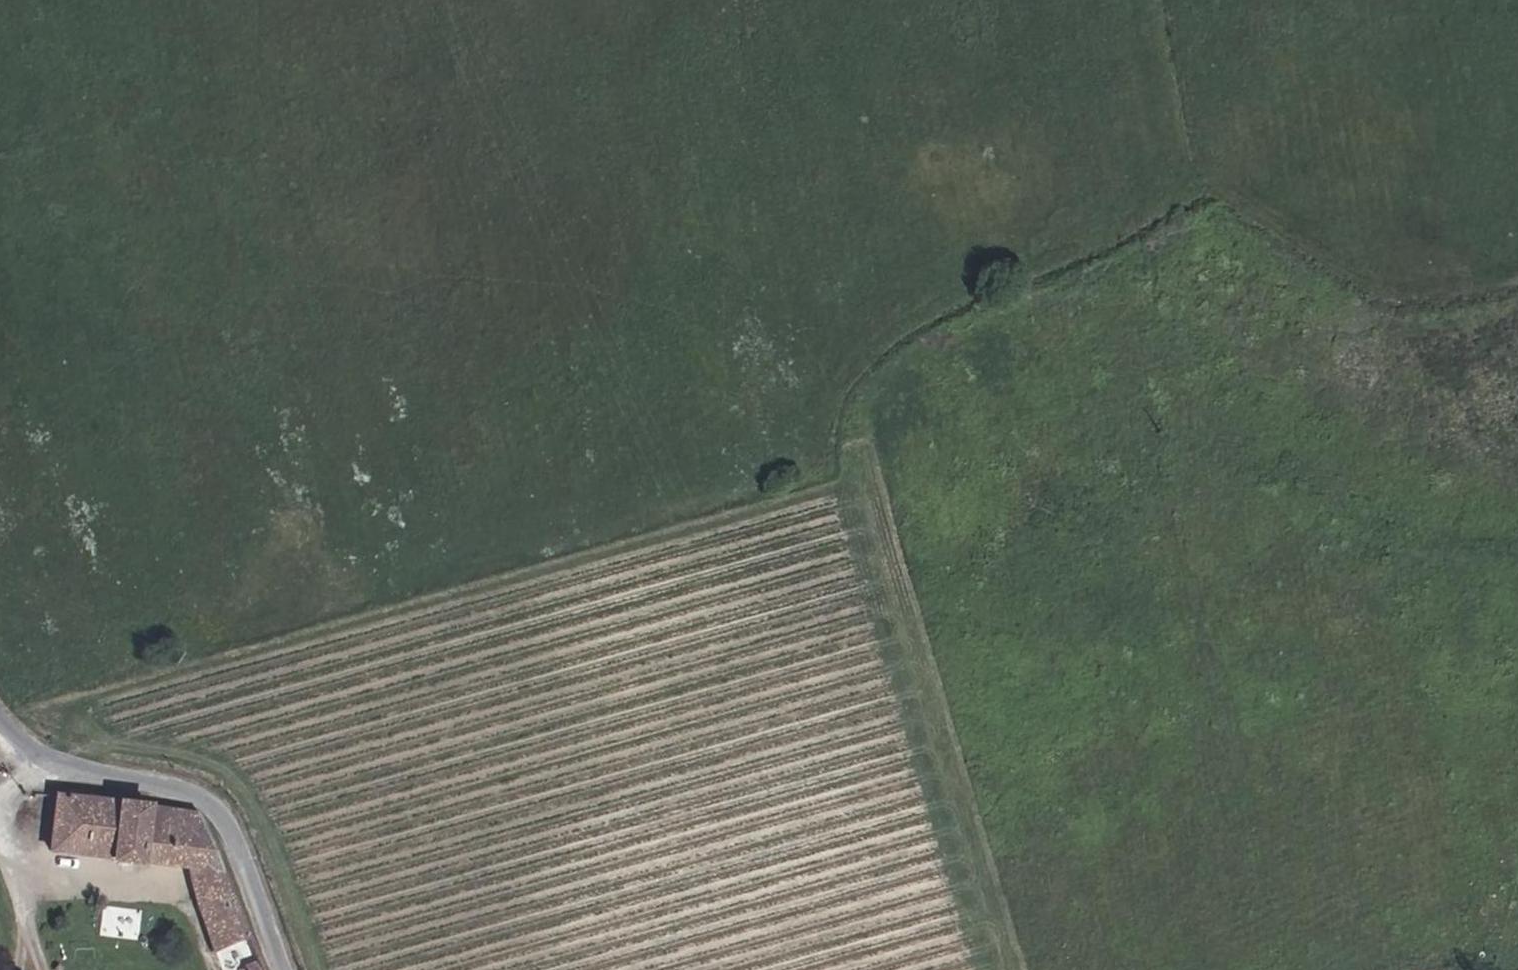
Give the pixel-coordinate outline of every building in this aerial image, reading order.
[(218,950),(250,936),(201,815),(53,797),(49,849),(106,856),(107,864),(139,868),(140,859),(183,865),(218,950)]
